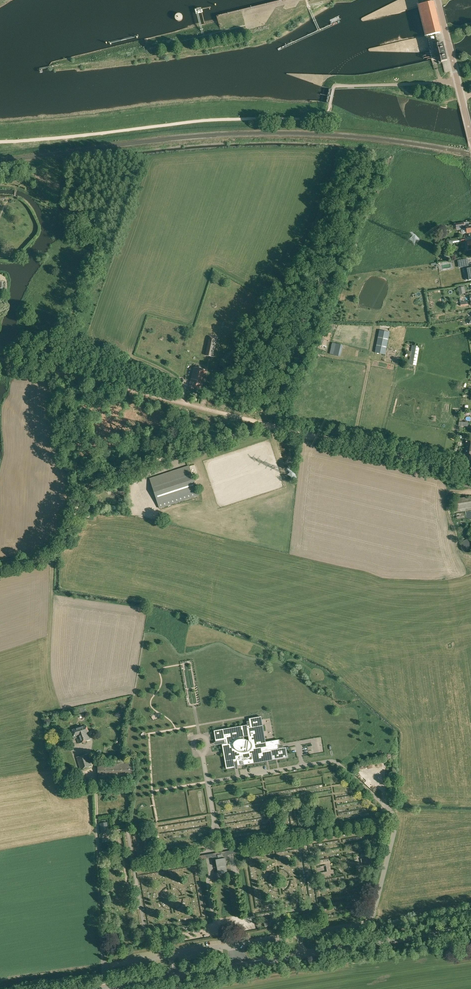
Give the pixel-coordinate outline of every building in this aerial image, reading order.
[(418,5),(426,36),(440,32),(433,1),(418,5)] [(437,44),(441,62),(447,60),(443,42),(437,44)] [(463,233),(466,233),(467,233),(470,232),(470,231),(470,225),(465,226),(464,222),(455,224),(456,228),(462,227),(463,229),(462,229),(461,230),(462,232),(463,233)] [(469,266),(467,258),(458,260),(459,267),(464,266),(468,266),(469,266)] [(375,353),(386,355),(389,332),(379,331),(375,353)] [(206,355),(212,356),(215,344),(214,344),(216,338),(210,337),(206,355)] [(329,354),(340,356),(343,345),(332,343),(329,354)] [(414,365),(416,365),(419,347),(412,345),(408,364),(414,365)] [(189,385),(202,388),(206,370),(194,367),(189,385)] [(150,479),(158,503),(159,508),(199,495),(189,466),(150,479)] [(463,486),(470,488),(470,480),(465,478),(465,479),(461,478),(459,485),(463,486)] [(123,481),(106,487),(107,491),(108,492),(119,488),(121,492),(125,490),(124,486),(125,485),(123,481)] [(470,510),(470,496),(453,499),(455,513),(470,510)] [(247,728),(247,725),(225,729),(223,729),(214,731),(214,733),(214,735),(215,736),(216,741),(226,740),(226,744),(222,744),(226,769),(235,768),(234,760),(235,760),(237,760),(238,766),(274,760),(281,758),(288,757),(286,750),(286,749),(286,747),(279,748),(278,745),(280,744),(279,740),(279,739),(276,740),(274,740),(265,742),(262,720),(261,717),(249,719),(250,727),(247,728)] [(73,730),(75,736),(73,736),(74,739),(77,738),(79,744),(90,740),(87,732),(88,731),(86,725),(73,730)] [(88,754),(76,757),(80,770),(91,766),(88,754)] [(133,760),(97,762),(98,780),(134,778),(133,760)] [(87,784),(82,770),(74,772),(79,786),(87,784)] [(107,822),(100,823),(101,833),(109,832),(107,822)] [(225,859),(216,860),(217,867),(226,865),(225,859)] [(265,926),(278,924),(277,918),(273,918),(273,917),(270,918),(270,919),(263,920),(264,923),(265,923),(265,926)]
